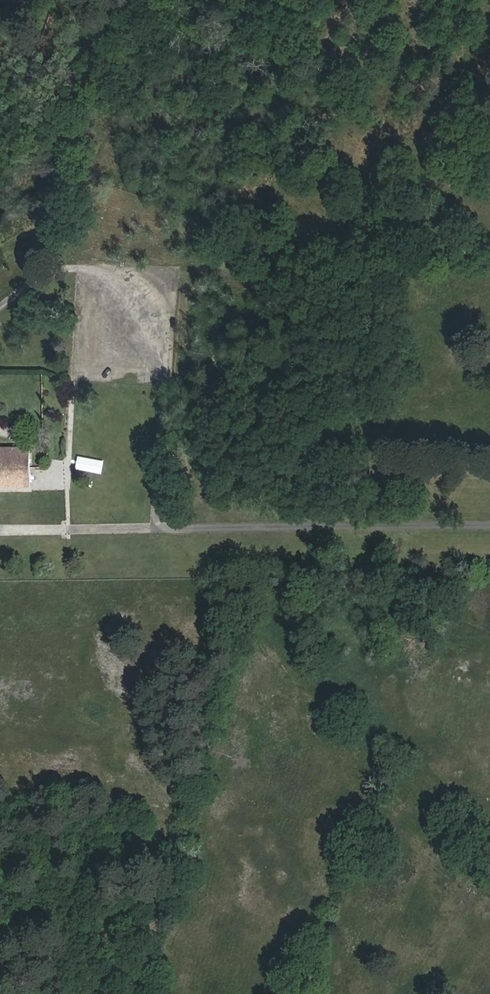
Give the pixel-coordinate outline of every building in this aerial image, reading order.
[(0,449),(0,488),(30,488),(30,448),(0,449)]
